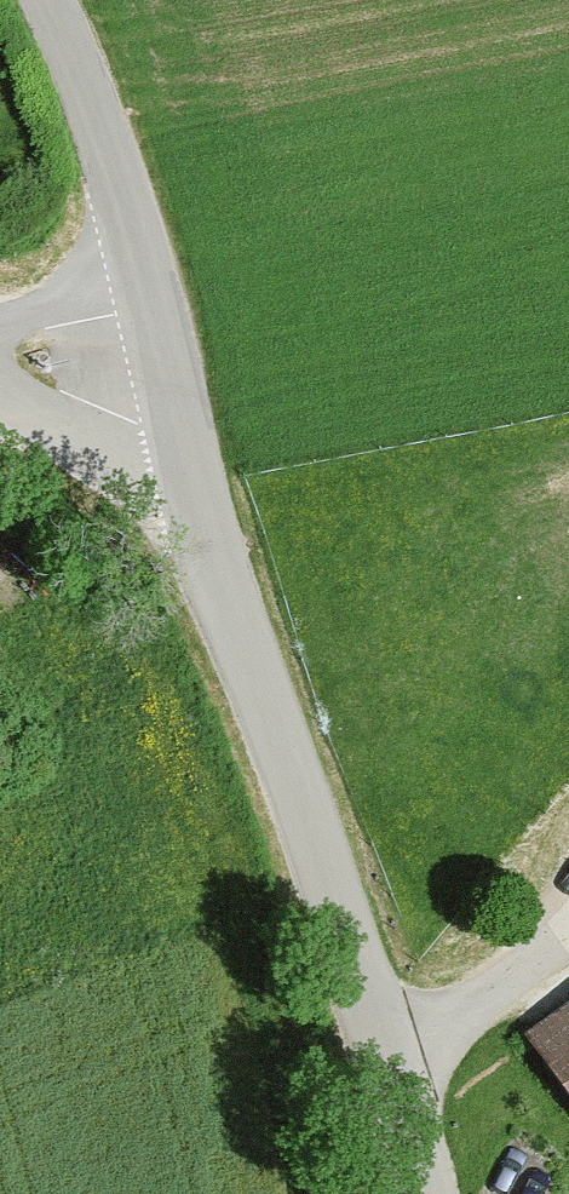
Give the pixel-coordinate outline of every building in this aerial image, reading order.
[(525,1031),(568,1092),(568,999),(525,1031)]
